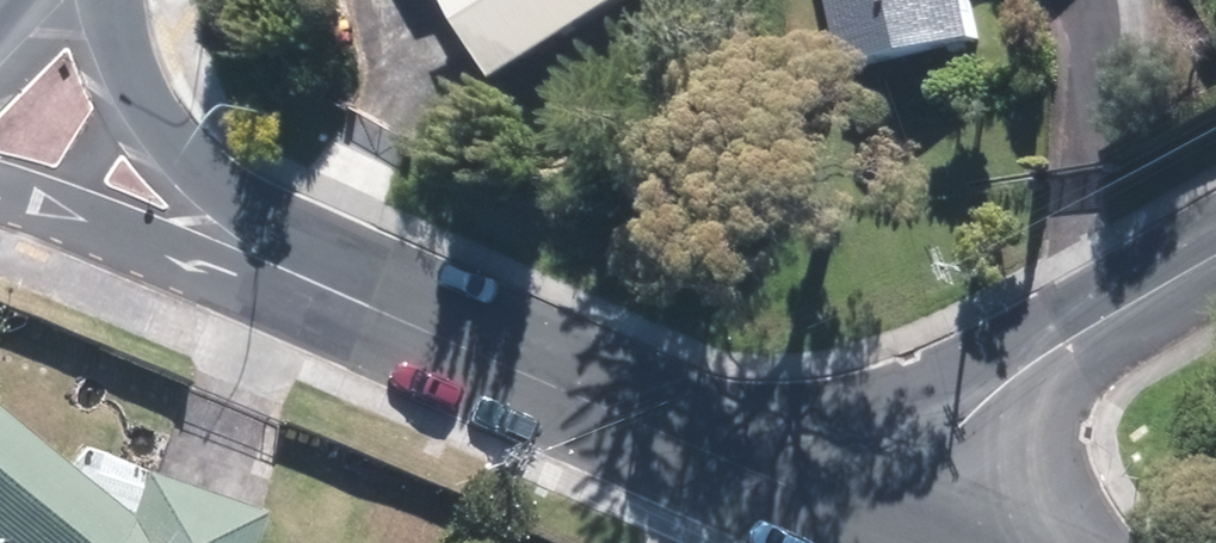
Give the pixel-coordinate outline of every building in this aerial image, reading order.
[(499,86),(641,0),(446,0),(499,86)] [(844,69),(974,40),(964,0),(828,0),(844,69)] [(243,526),(129,485),(114,529),(0,429),(0,542),(237,542),(243,526)]
